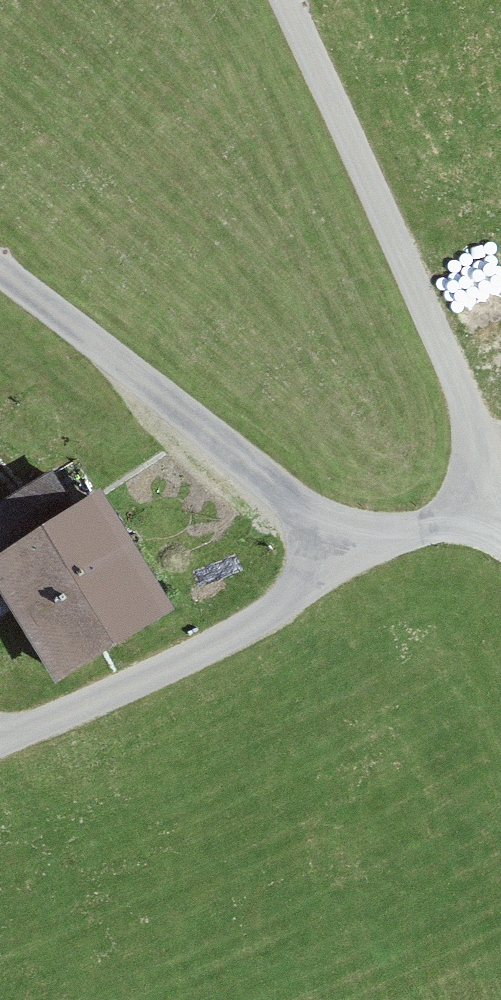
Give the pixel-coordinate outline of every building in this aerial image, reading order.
[(43,668),(154,599),(96,504),(70,519),(44,476),(0,502),(0,595),(43,668)]
